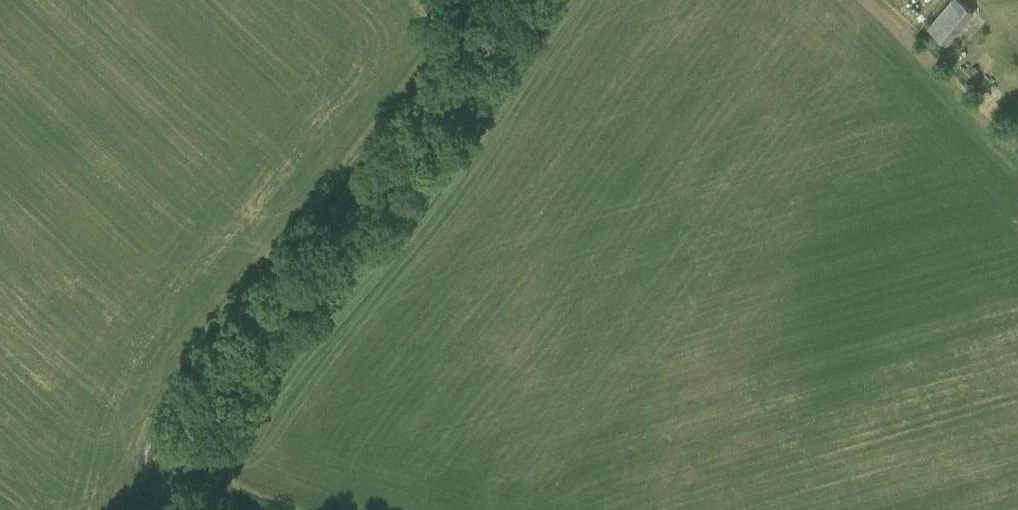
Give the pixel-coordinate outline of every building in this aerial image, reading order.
[(975,12),(960,0),(950,0),(927,27),(947,45),(975,12)]
